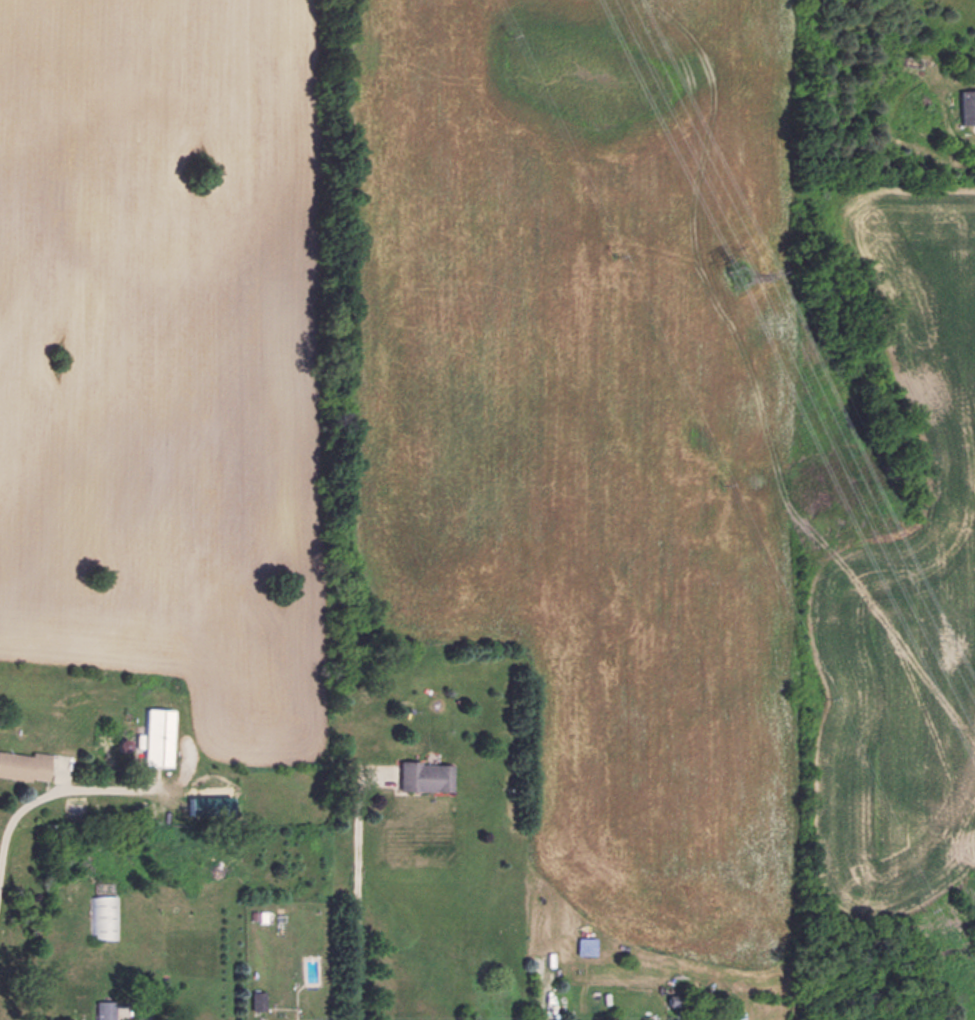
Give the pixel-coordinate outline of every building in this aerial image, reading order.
[(954,123),(974,123),(974,89),(953,89),(954,123)] [(177,707),(147,706),(146,765),(176,766),(177,707)] [(0,750),(0,777),(51,781),(53,754),(0,750)] [(455,790),(456,761),(403,760),(403,789),(455,790)] [(116,893),(89,893),(89,938),(116,938),(116,893)] [(266,990),(253,990),(253,1009),(266,1009),(266,990)] [(116,1000),(97,1000),(97,1019),(116,1019),(116,1000)]
